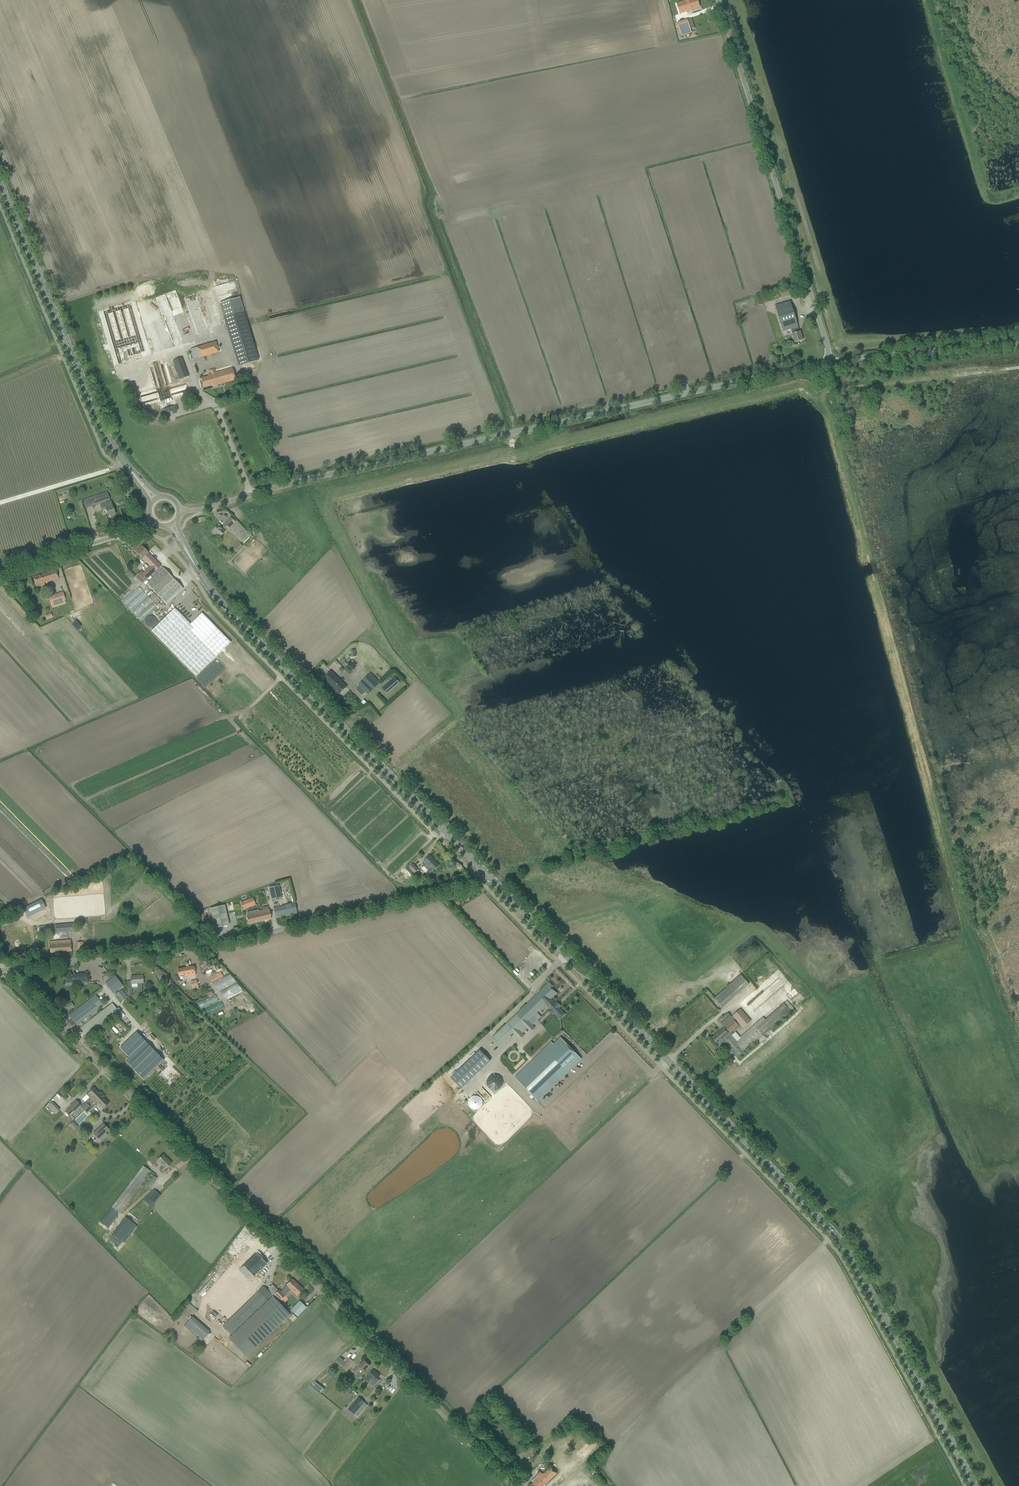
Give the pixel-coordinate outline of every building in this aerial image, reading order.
[(681,14),(700,7),(697,0),(688,0),(677,4),(681,14)] [(219,277),(221,283),(235,279),(234,274),(219,277)] [(785,303),(775,306),(778,314),(783,332),(791,329),(795,342),(799,341),(801,341),(802,340),(803,340),(800,331),(799,332),(797,327),(798,327),(790,301),(785,303)] [(152,356),(140,302),(101,310),(113,365),(152,356)] [(224,318),(238,366),(258,361),(244,312),(224,318)] [(190,357),(191,360),(219,352),(216,342),(190,350),(192,357),(190,357)] [(173,361),(176,370),(179,376),(180,380),(189,376),(182,358),(181,358),(173,361)] [(169,385),(162,359),(148,363),(156,389),(139,394),(143,406),(158,402),(162,415),(178,410),(174,397),(189,393),(186,380),(169,385)] [(210,377),(201,379),(202,383),(203,388),(212,385),(212,386),(236,380),(234,375),(233,369),(215,374),(211,375),(209,375),(210,377)] [(110,515),(111,516),(116,514),(115,510),(114,511),(111,501),(106,503),(105,502),(110,500),(107,492),(83,500),(86,509),(102,503),(103,504),(100,505),(102,510),(106,509),(108,516),(110,515)] [(223,525),(228,529),(235,522),(230,518),(223,525)] [(215,533),(220,537),(224,532),(220,528),(221,527),(218,525),(212,531),(215,533)] [(239,543),(234,549),(237,552),(237,553),(243,547),(243,546),(239,543)] [(161,566),(142,546),(136,552),(150,567),(143,573),(142,572),(136,578),(142,584),(148,578),(149,580),(152,578),(150,576),(161,566)] [(147,584),(166,605),(183,589),(163,568),(147,584)] [(33,577),(36,587),(44,585),(43,583),(58,578),(56,570),(33,577)] [(48,597),(52,607),(66,603),(63,592),(48,597)] [(154,594),(152,596),(158,602),(160,600),(154,594)] [(132,612),(142,622),(157,606),(147,596),(132,612)] [(152,631),(196,676),(216,657),(194,634),(191,631),(193,629),(194,628),(175,609),(152,631)] [(158,620),(151,614),(144,621),(151,628),(158,620)] [(205,617),(194,628),(193,629),(191,631),(192,632),(194,634),(216,657),(217,656),(230,643),(205,617)] [(78,630),(82,627),(77,621),(73,624),(78,630)] [(324,678),(340,694),(346,687),(331,672),(324,678)] [(368,676),(359,685),(368,694),(377,685),(368,676)] [(382,688),(387,693),(399,683),(395,677),(382,688)] [(427,871),(430,874),(433,870),(433,871),(439,865),(432,859),(433,858),(430,856),(424,861),(427,864),(424,866),(428,870),(427,871)] [(409,868),(415,873),(418,870),(413,864),(409,868)] [(269,888),(272,900),(282,898),(279,885),(269,888)] [(241,902),(244,910),(256,905),(253,898),(241,902)] [(23,908),(27,916),(45,907),(41,899),(23,908)] [(273,908),(276,917),(297,912),(295,903),(273,908)] [(210,909),(214,928),(229,925),(224,905),(210,909)] [(247,917),(248,924),(271,919),(269,909),(253,913),(253,915),(247,917)] [(56,925),(56,933),(74,932),(73,923),(56,925)] [(50,945),(50,953),(72,951),(71,940),(56,942),(50,942),(50,945)] [(185,974),(185,977),(196,975),(194,966),(177,969),(178,976),(185,974)] [(210,977),(212,983),(223,977),(221,972),(210,977)] [(87,974),(65,976),(65,983),(74,982),(74,984),(87,983),(87,979),(87,974)] [(716,997),(715,998),(723,1008),(749,984),(741,975),(716,997)] [(137,984),(138,991),(143,991),(142,983),(143,983),(143,976),(131,977),(131,984),(137,984)] [(106,984),(114,994),(123,987),(115,977),(106,984)] [(549,982),(493,1037),(502,1046),(514,1035),(516,1037),(521,1032),(519,1030),(523,1026),(527,1029),(532,1025),(528,1021),(545,1004),(550,1009),(549,1010),(553,1014),(554,1013),(558,1018),(563,1013),(559,1008),(559,1007),(556,1003),(555,1004),(551,999),(557,994),(550,987),(552,985),(549,982)] [(768,989),(753,999),(757,1005),(772,995),(768,989)] [(74,998),(78,1005),(86,1000),(82,993),(74,998)] [(245,994),(239,997),(245,1010),(252,1006),(245,994)] [(69,1015),(77,1025),(103,1005),(95,995),(69,1015)] [(200,1009),(219,1001),(216,995),(198,1003),(200,1009)] [(724,1027),(712,1038),(717,1044),(721,1040),(723,1043),(724,1042),(725,1044),(737,1058),(756,1042),(756,1041),(764,1035),(766,1033),(794,1009),(788,1001),(766,1020),(763,1017),(746,1032),(740,1037),(741,1038),(737,1041),(732,1035),(733,1034),(731,1032),(734,1029),(739,1025),(733,1019),(732,1018),(730,1015),(720,1024),(723,1027),(724,1027)] [(71,1002),(61,1008),(63,1012),(74,1006),(71,1002)] [(80,1028),(88,1038),(120,1014),(123,1017),(125,1016),(122,1012),(119,1008),(117,1009),(112,1004),(81,1027),(80,1028),(81,1028),(80,1028)] [(224,1004),(206,1009),(207,1015),(226,1010),(224,1004)] [(740,1009),(732,1016),(743,1028),(751,1021),(740,1009)] [(125,1061),(143,1080),(164,1060),(136,1032),(120,1048),(128,1056),(127,1057),(128,1058),(125,1061)] [(538,1101),(581,1059),(560,1037),(517,1079),(538,1101)] [(480,1050),(451,1078),(461,1089),(490,1061),(480,1050)] [(86,1102),(81,1107),(87,1112),(88,1113),(92,1109),(89,1106),(93,1102),(96,1105),(97,1105),(98,1104),(99,1104),(103,1109),(109,1104),(97,1092),(94,1088),(93,1088),(92,1088),(91,1089),(92,1089),(86,1095),(89,1098),(85,1102),(86,1102)] [(51,1100),(58,1107),(66,1100),(58,1093),(51,1100)] [(65,1111),(69,1115),(74,1111),(74,1112),(81,1106),(76,1100),(69,1106),(70,1107),(65,1111)] [(93,1134),(99,1140),(109,1130),(103,1123),(93,1134)] [(160,1168),(163,1172),(171,1163),(163,1155),(157,1160),(163,1166),(160,1168)] [(143,1166),(100,1222),(108,1228),(118,1216),(116,1215),(118,1212),(120,1213),(140,1186),(142,1187),(143,1186),(142,1185),(149,1175),(151,1177),(146,1185),(150,1188),(157,1179),(154,1176),(154,1175),(143,1166)] [(144,1201),(152,1207),(161,1196),(153,1190),(144,1201)] [(106,1243),(118,1252),(124,1244),(137,1226),(125,1217),(106,1243)] [(267,1264),(257,1254),(257,1253),(244,1265),(244,1266),(253,1276),(254,1276),(267,1264)] [(285,1295),(297,1283),(292,1279),(281,1291),(280,1290),(275,1295),(280,1300),(280,1301),(280,1300),(285,1296),(285,1295)] [(285,1295),(285,1296),(287,1298),(293,1292),(297,1296),(300,1293),(303,1289),(297,1283),(285,1295)] [(223,1326),(230,1334),(272,1295),(264,1286),(223,1326)] [(290,1314),(292,1312),(280,1300),(280,1301),(280,1300),(278,1302),(273,1296),(229,1338),(246,1356),(290,1314)] [(297,1317),(306,1307),(300,1301),(291,1310),(297,1317)] [(186,1305),(196,1314),(199,1310),(189,1302),(186,1305)] [(194,1316),(185,1326),(202,1341),(211,1332),(194,1316)] [(342,1366),(346,1369),(353,1361),(349,1358),(342,1366)] [(358,1372),(362,1376),(365,1373),(364,1371),(366,1369),(370,1366),(365,1361),(361,1364),(353,1372),(356,1375),(358,1372)] [(369,1382),(373,1386),(379,1381),(377,1379),(379,1376),(374,1371),(370,1374),(369,1375),(369,1376),(366,1379),(369,1382)] [(315,1382),(312,1385),(322,1393),(325,1389),(315,1382)] [(348,1409),(357,1416),(362,1410),(363,1411),(368,1405),(359,1397),(348,1409)] [(534,1460),(539,1465),(547,1457),(540,1450),(534,1455),(537,1458),(534,1460)] [(523,1462),(532,1472),(538,1466),(529,1457),(523,1462)] [(534,1485),(543,1485),(557,1474),(551,1467),(543,1474),(540,1472),(536,1475),(537,1476),(532,1481),(534,1483),(532,1484),(534,1485)] [(585,1478),(574,1467),(553,1485),(577,1485),(585,1478)]
